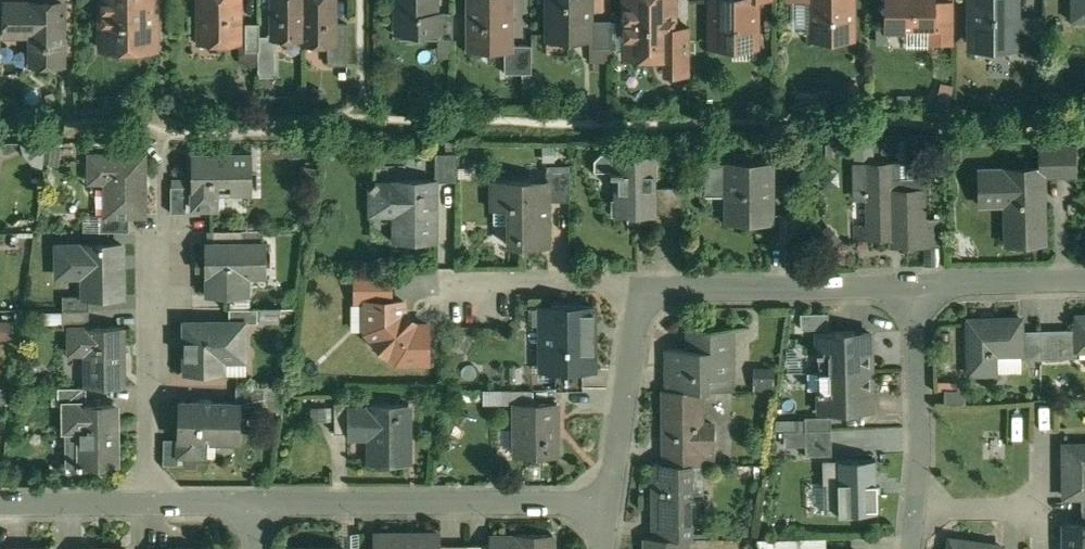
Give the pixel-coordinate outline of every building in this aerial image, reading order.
[(101,26),(108,26),(108,50),(156,49),(155,14),(154,14),(154,0),(101,0),(101,26)] [(200,35),(218,35),(218,41),(239,41),(238,0),(199,0),(200,35)] [(272,37),(273,39),(274,39),(303,38),(303,0),(272,0),(272,37)] [(303,38),(303,44),(328,43),(334,43),(334,24),(334,0),(303,0),(303,38)] [(397,15),(405,15),(405,32),(439,32),(440,32),(440,13),(435,13),(436,0),(397,0),(397,15)] [(467,50),(505,50),(512,50),(512,46),(512,0),(468,0),(467,50)] [(547,40),(590,40),(591,40),(591,21),(591,0),(547,0),(547,40)] [(673,27),(673,18),(669,17),(669,0),(625,0),(625,56),(650,56),(650,49),(665,48),(666,73),(690,73),(690,27),(673,27)] [(711,46),(733,46),(739,39),(756,39),(757,0),(711,0),(711,46)] [(810,38),(852,38),(852,0),(810,0),(810,38)] [(886,4),(880,10),(886,17),(886,30),(928,30),(933,30),(933,3),(933,0),(886,0),(886,4)] [(971,43),(1014,43),(1016,43),(1016,17),(1016,0),(971,0),(971,43)] [(1071,21),(1084,21),(1084,0),(1071,0),(1071,21)] [(62,3),(6,4),(6,34),(32,34),(32,63),(62,63),(62,3)] [(954,3),(933,3),(933,30),(928,30),(928,42),(954,42),(954,3)] [(453,13),(440,13),(440,32),(439,32),(439,42),(453,42),(453,13)] [(1043,17),(1016,17),(1016,43),(1014,43),(1014,49),(1017,49),(1022,53),(1022,56),(1043,56),(1043,17)] [(611,21),(591,21),(591,40),(590,40),(590,49),(611,49),(611,21)] [(259,24),(245,24),(245,52),(258,52),(259,52),(259,37),(259,24)] [(347,24),(334,24),(334,43),(328,43),(328,65),(347,65),(347,24)] [(272,37),(259,37),(259,52),(258,52),(258,74),(274,74),(274,39),(273,39),(272,37)] [(531,46),(512,46),(512,50),(505,50),(505,74),(532,74),(531,46)] [(1073,146),(1045,147),(1046,154),(1040,155),(1041,167),(1043,167),(1043,175),(1074,174),(1073,146)] [(457,153),(441,153),(440,180),(457,181),(457,153)] [(656,154),(615,154),(615,153),(601,153),(594,160),(594,171),(611,171),(611,175),(614,175),(614,198),(611,198),(611,215),(683,215),(682,186),(656,186),(656,154)] [(251,154),(191,155),(192,210),(211,210),(211,194),(252,193),(251,154)] [(144,155),(90,156),(90,175),(106,175),(106,215),(106,216),(129,216),(144,216),(144,155)] [(770,162),(703,162),(703,187),(728,188),(728,221),(769,222),(770,162)] [(923,188),(892,189),(891,163),(854,164),(855,196),(868,195),(869,224),(869,237),(901,236),(901,245),(925,244),(924,218),(923,188)] [(1041,167),(979,169),(980,198),(1005,197),(1006,243),(1045,242),(1043,175),(1043,167),(1041,167)] [(569,200),(569,168),(552,168),(552,200),(569,200)] [(547,181),(493,181),(493,180),(492,180),(492,210),(509,210),(509,244),(508,244),(508,245),(550,245),(550,244),(549,244),(548,179),(547,179),(547,181)] [(435,180),(396,180),(396,184),(378,184),(374,180),(369,186),(373,190),(372,213),(396,214),(396,242),(434,241),(433,201),(436,201),(435,180)] [(186,214),(185,187),(170,188),(170,214),(186,214)] [(803,214),(780,213),(779,241),(799,242),(803,214)] [(129,216),(106,216),(106,215),(99,215),(99,232),(129,232),(129,216)] [(942,244),(942,218),(924,218),(925,244),(942,244)] [(869,224),(856,224),(856,237),(869,237),(869,224)] [(242,231),(215,231),(215,245),(242,244),(242,231)] [(215,245),(206,245),(206,277),(208,277),(208,296),(248,297),(248,277),(267,277),(266,244),(242,244),(215,245)] [(122,245),(57,245),(57,269),(83,269),(84,296),(84,297),(89,297),(123,297),(122,245)] [(355,301),(366,301),(390,301),(390,274),(355,274),(355,301)] [(84,296),(62,296),(63,310),(89,310),(89,297),(84,297),(84,296)] [(390,301),(366,301),(367,332),(375,341),(374,342),(387,355),(388,354),(397,362),(428,362),(428,325),(416,325),(403,312),(403,301),(390,301)] [(594,307),(540,307),(541,371),(555,371),(583,371),(595,371),(594,307)] [(257,309),(229,309),(229,322),(245,322),(245,323),(257,323),(257,309)] [(89,310),(63,310),(63,329),(69,329),(69,328),(89,328),(89,310)] [(829,328),(828,312),(800,313),(800,329),(829,328)] [(1020,318),(968,319),(970,373),(994,372),(994,353),(1019,352),(1021,352),(1021,331),(1020,318)] [(0,323),(0,342),(14,341),(13,322),(0,323)] [(229,322),(184,323),(184,375),(224,375),(224,362),(245,362),(245,323),(245,322),(229,322)] [(733,327),(689,326),(689,348),(667,348),(667,375),(706,375),(733,376),(733,327)] [(89,328),(69,328),(69,329),(69,348),(85,348),(86,389),(124,388),(123,328),(89,328)] [(1066,330),(1038,331),(1039,358),(1066,358),(1066,330)] [(1077,351),(1077,330),(1066,330),(1066,358),(1080,358),(1080,351),(1077,351)] [(854,333),(854,331),(817,332),(817,351),(816,351),(816,355),(817,355),(818,373),(871,371),(870,333),(854,333)] [(1038,331),(1021,331),(1021,352),(1019,352),(1019,359),(1039,358),(1038,331)] [(776,370),(754,369),(754,389),(776,389),(776,370)] [(583,371),(555,371),(555,390),(583,390),(583,371)] [(871,371),(818,373),(818,389),(818,390),(817,390),(817,394),(818,394),(819,413),(857,412),(857,410),(872,409),(871,371)] [(706,375),(667,375),(667,391),(697,391),(698,387),(706,387),(706,375)] [(264,387),(236,388),(236,404),(240,405),(241,405),(240,406),(264,406),(264,387)] [(86,389),(58,389),(58,407),(65,407),(65,406),(86,406),(86,389)] [(533,391),(503,391),(503,405),(515,405),(515,404),(533,404),(533,391)] [(667,391),(665,391),(663,449),(702,449),(714,449),(715,424),(702,424),(703,391),(697,391),(667,391)] [(350,403),(335,402),(335,433),(349,433),(350,408),(350,403)] [(236,404),(180,403),(178,457),(198,458),(198,442),(239,443),(240,406),(240,405),(236,404)] [(409,403),(370,403),(370,408),(350,408),(349,433),(349,437),(353,437),(353,434),(370,434),(371,463),(407,463),(407,427),(409,427),(409,403)] [(533,404),(515,404),(515,405),(516,457),(557,457),(557,404),(533,404)] [(86,406),(65,406),(65,407),(65,431),(80,431),(81,470),(116,469),(115,405),(86,406)] [(831,430),(830,417),(805,417),(805,431),(831,430)] [(832,456),(831,430),(805,431),(805,457),(832,456)] [(1064,446),(1065,498),(1082,498),(1084,498),(1084,446),(1064,446)] [(702,449),(663,449),(663,465),(689,465),(702,465),(702,449)] [(875,460),(823,462),(823,488),(820,488),(821,514),(840,513),(840,514),(876,513),(875,460)] [(663,465),(653,465),(652,523),(657,523),(690,523),(703,523),(703,499),(689,499),(689,465),(663,465)] [(690,523),(657,523),(657,539),(687,539),(690,539),(690,523)] [(1065,526),(1065,548),(1084,548),(1084,526),(1082,526),(1065,526)] [(374,536),(375,548),(439,548),(439,547),(439,536),(374,536)] [(516,536),(516,539),(489,538),(489,547),(489,548),(550,548),(550,538),(553,538),(553,536),(516,536)] [(645,539),(645,548),(687,548),(687,539),(657,539),(645,539)] [(950,540),(949,548),(1002,548),(1002,547),(950,540)]
